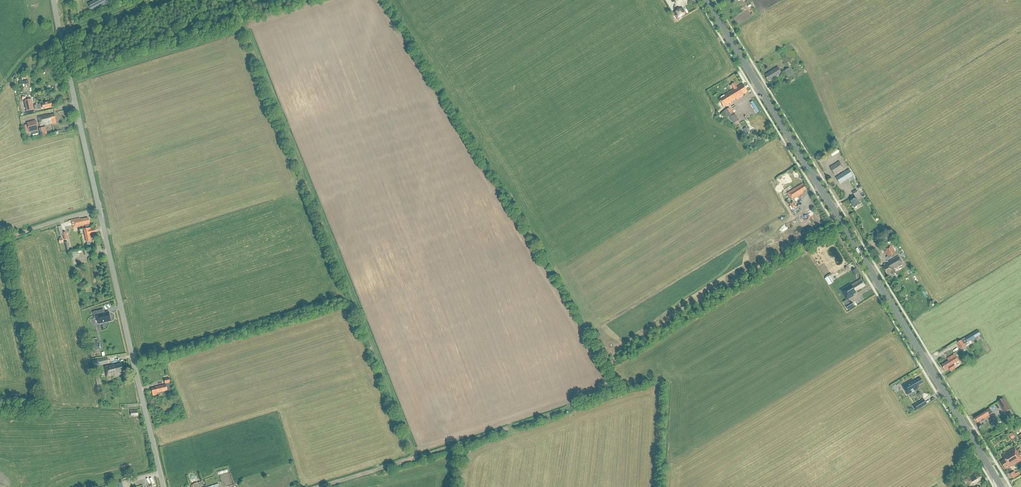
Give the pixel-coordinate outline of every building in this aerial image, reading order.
[(89,4),(91,9),(101,4),(102,7),(110,3),(108,0),(93,0),(94,1),(89,4)] [(678,20),(684,16),(681,10),(674,14),(678,20)] [(765,75),(769,82),(782,74),(778,68),(765,75)] [(790,68),(787,70),(784,71),(788,78),(794,75),(790,68)] [(747,92),(743,84),(737,88),(734,83),(731,85),(734,89),(719,99),(724,107),(733,101),(733,100),(736,99),(736,100),(744,95),(743,94),(747,92)] [(31,100),(24,101),(26,112),(33,110),(31,100)] [(38,118),(41,127),(52,124),(52,125),(57,123),(54,115),(50,116),(47,116),(47,115),(38,118)] [(735,115),(730,118),(734,124),(739,121),(735,115)] [(745,126),(749,125),(751,130),(755,129),(753,119),(744,121),(745,126)] [(30,132),(38,129),(36,121),(28,123),(30,132)] [(840,162),(831,167),(833,170),(832,171),(835,175),(844,169),(840,162)] [(849,170),(836,178),(840,184),(853,176),(849,170)] [(788,194),(792,201),(801,195),(800,194),(806,190),(803,184),(788,194)] [(856,198),(850,202),(855,208),(860,205),(856,198)] [(90,225),(88,218),(83,219),(81,219),(80,218),(72,220),(73,229),(85,227),(85,228),(89,227),(89,226),(90,225)] [(60,236),(63,235),(64,240),(68,239),(66,232),(63,233),(61,226),(58,227),(60,236)] [(86,242),(91,241),(90,235),(96,233),(95,229),(91,230),(91,228),(84,230),(86,242)] [(895,252),(891,245),(891,244),(883,249),(888,258),(896,253),(895,252)] [(898,257),(890,262),(894,269),(894,268),(895,269),(903,265),(898,257)] [(889,264),(882,267),(887,275),(891,273),(892,275),(896,273),(893,269),(894,269),(890,262),(888,263),(889,264)] [(850,284),(840,290),(846,301),(854,296),(853,295),(856,293),(855,291),(864,286),(861,280),(851,285),(850,284)] [(104,310),(93,312),(95,319),(97,318),(99,324),(111,321),(109,312),(104,313),(103,313),(102,311),(104,310)] [(965,338),(967,343),(968,343),(981,335),(978,330),(965,338)] [(964,345),(967,343),(965,338),(957,343),(961,349),(965,347),(964,345)] [(948,361),(941,365),(945,371),(949,369),(951,371),(956,368),(955,366),(960,362),(957,356),(955,354),(947,359),(948,361)] [(107,357),(92,361),(94,367),(100,366),(108,364),(107,357)] [(114,365),(104,367),(107,377),(114,375),(113,374),(123,372),(121,364),(114,366),(114,365)] [(912,380),(902,386),(907,395),(915,390),(915,389),(917,388),(916,385),(922,381),(920,378),(914,382),(912,380)] [(157,393),(167,391),(166,385),(155,387),(155,388),(151,389),(153,396),(157,395),(157,393)] [(1004,413),(1010,410),(1010,409),(1003,398),(997,402),(1004,413)] [(924,399),(913,406),(916,411),(927,404),(924,399)] [(990,409),(974,418),(975,418),(974,419),(975,421),(976,421),(977,423),(981,421),(982,422),(985,420),(987,419),(986,417),(992,413),(990,409)] [(1020,461),(1020,458),(1015,448),(1002,456),(1004,460),(1000,462),(1005,469),(1009,467),(1009,468),(1020,461)] [(978,473),(966,480),(963,481),(965,484),(968,483),(970,486),(982,480),(978,473)]
